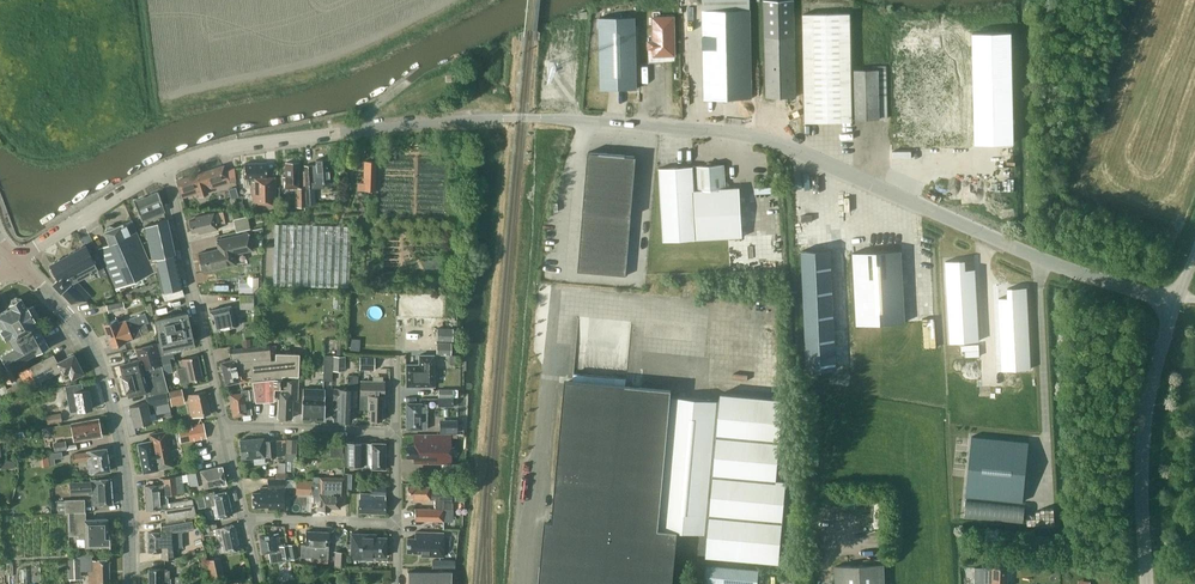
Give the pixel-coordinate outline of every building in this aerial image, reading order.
[(749,0),(702,0),(702,11),(704,98),(751,97),(749,9),(750,9),(749,0)] [(792,0),(763,0),(765,97),(795,96),(792,0)] [(851,120),(849,13),(802,14),(804,121),(851,120)] [(673,16),(653,17),(653,40),(648,40),(648,48),(653,48),(653,54),(674,54),(673,16)] [(635,17),(599,18),(601,89),(637,88),(635,17)] [(975,129),(975,114),(969,114),(966,21),(894,23),(898,163),(970,161),(969,129),(975,129)] [(1014,142),(1012,32),(973,33),(975,114),(975,129),(975,143),(1014,142)] [(887,118),(886,66),(873,66),(873,71),(854,71),(855,119),(887,118)] [(588,152),(586,176),(610,178),(612,154),(588,152)] [(612,154),(610,178),(634,180),(636,156),(612,154)] [(326,163),(326,159),(315,160),(315,165),(311,165),(311,167),(303,168),(303,171),(304,186),(304,188),(323,187),(322,182),(332,181),(331,163),(326,163)] [(375,190),(376,161),(364,161),(363,182),(363,190),(375,190)] [(266,175),(265,162),(244,163),(244,178),(253,178),(253,181),(251,181),(252,206),(275,206),(275,175),(266,175)] [(283,176),(283,188),(294,188),(296,188),(296,189),(296,200),(295,200),(296,206),(303,206),(305,206),(304,188),(304,186),(299,186),(299,185),(299,184),(298,170),(298,162),(284,162),(284,176),(283,176)] [(724,164),(695,166),(659,168),(663,240),(697,239),(741,237),(739,187),(725,187),(724,164)] [(228,182),(222,166),(176,180),(182,197),(197,192),(198,197),(208,193),(207,189),(228,182)] [(586,176),(585,188),(609,190),(610,178),(586,176)] [(610,178),(609,190),(633,192),(634,180),(610,178)] [(238,196),(235,187),(228,189),(231,198),(238,196)] [(585,188),(584,200),(608,202),(609,190),(585,188)] [(609,190),(608,202),(632,204),(633,192),(609,190)] [(163,210),(155,192),(134,200),(141,219),(163,210)] [(584,200),(583,212),(607,214),(608,202),(584,200)] [(245,209),(242,201),(237,202),(239,210),(245,209)] [(859,225),(863,203),(851,201),(846,229),(853,230),(854,225),(859,225)] [(608,202),(607,214),(631,215),(632,204),(608,202)] [(228,221),(228,219),(233,218),(232,211),(226,212),(226,210),(213,213),(212,211),(199,214),(200,218),(188,220),(191,231),(197,229),(197,233),(217,228),(215,222),(220,221),(220,223),(228,221)] [(583,212),(582,224),(606,226),(607,214),(583,212)] [(235,218),(238,231),(252,228),(249,214),(235,218)] [(607,214),(606,226),(630,227),(631,215),(607,214)] [(144,226),(151,258),(154,258),(156,270),(161,292),(181,287),(166,218),(144,226)] [(154,258),(151,258),(147,259),(131,220),(114,227),(110,225),(106,227),(103,231),(108,243),(98,247),(114,287),(156,270),(154,258)] [(350,226),(274,223),(272,284),(348,287),(350,226)] [(582,224),(581,233),(605,235),(606,226),(582,224)] [(606,226),(605,235),(629,237),(630,227),(606,226)] [(252,249),(248,232),(216,239),(218,248),(197,253),(202,271),(236,263),(233,253),(252,249)] [(581,233),(580,243),(604,245),(605,235),(581,233)] [(605,235),(604,245),(628,247),(629,237),(605,235)] [(580,243),(580,252),(603,254),(604,245),(580,243)] [(71,302),(85,299),(89,295),(73,279),(96,267),(90,255),(85,245),(50,264),(57,278),(51,283),(71,302)] [(604,245),(603,254),(627,256),(628,247),(604,245)] [(829,249),(800,251),(807,370),(836,368),(829,249)] [(97,251),(90,255),(96,267),(101,275),(106,272),(97,251)] [(901,251),(853,253),(857,325),(905,322),(901,251)] [(580,252),(579,262),(603,264),(603,254),(580,252)] [(603,254),(603,264),(626,266),(627,256),(603,254)] [(965,260),(945,261),(950,342),(979,341),(975,269),(965,269),(965,260)] [(579,262),(578,271),(602,273),(603,264),(579,262)] [(603,264),(602,273),(626,275),(626,266),(603,264)] [(1027,287),(1007,288),(1008,298),(998,298),(1001,370),(1030,368),(1027,287)] [(253,294),(240,294),(239,309),(253,309),(253,294)] [(15,296),(10,299),(10,303),(9,304),(10,307),(0,313),(0,324),(2,328),(0,329),(0,330),(5,338),(7,337),(13,348),(0,355),(7,368),(47,345),(32,319),(34,319),(33,318),(38,315),(33,305),(28,308),(27,307),(26,308),(20,298),(15,296)] [(124,308),(123,301),(106,305),(108,312),(124,308)] [(231,309),(230,305),(209,310),(213,330),(235,325),(234,319),(238,318),(235,308),(231,309)] [(107,337),(146,323),(151,321),(152,321),(149,313),(145,315),(144,312),(117,322),(116,319),(102,324),(107,337)] [(154,319),(159,342),(161,349),(193,343),(185,312),(154,319)] [(138,326),(107,337),(111,347),(133,339),(132,338),(142,334),(138,326)] [(452,328),(436,327),(436,340),(452,341),(452,328)] [(359,350),(360,339),(351,338),(350,350),(359,350)] [(450,342),(436,342),(436,355),(450,355),(450,342)] [(145,392),(146,395),(168,391),(159,355),(156,343),(135,348),(138,358),(138,359),(137,359),(120,364),(123,375),(122,375),(126,390),(127,390),(128,396),(145,392)] [(228,349),(230,358),(242,356),(247,376),(251,375),(252,379),(251,379),(252,388),(248,389),(254,389),(255,400),(273,399),(273,387),(279,387),(279,378),(281,378),(281,377),(281,374),(297,375),(298,353),(275,352),(275,345),(228,349)] [(172,352),(162,355),(160,355),(165,372),(172,370),(170,361),(174,360),(172,352)] [(23,381),(27,387),(28,389),(41,383),(39,380),(59,371),(62,375),(68,372),(71,378),(82,372),(73,354),(56,362),(53,355),(19,372),(23,381)] [(332,355),(333,355),(323,354),(323,380),(332,380),(332,370),(332,355)] [(419,364),(405,364),(405,385),(433,385),(433,354),(419,355),(419,364)] [(201,377),(199,366),(197,355),(178,359),(180,367),(177,367),(180,382),(201,377)] [(345,356),(332,355),(332,370),(344,370),(345,356)] [(247,381),(247,376),(242,356),(230,358),(220,360),(225,383),(238,380),(238,383),(247,381)] [(359,357),(359,369),(371,370),(374,370),(374,357),(359,357)] [(15,379),(10,368),(2,371),(7,383),(15,379)] [(359,384),(359,375),(351,375),(351,384),(359,384)] [(279,378),(279,387),(280,387),(280,389),(278,389),(276,417),(291,417),(292,398),(297,398),(297,377),(281,377),(281,378),(279,378)] [(359,394),(359,408),(367,408),(369,408),(369,411),(369,418),(380,419),(381,405),(383,405),(383,380),(370,380),(360,380),(359,394)] [(564,380),(552,521),(544,520),(538,583),(672,583),(677,531),(698,532),(697,553),(705,554),(705,555),(779,562),(786,479),(776,478),(783,398),(720,392),(719,400),(670,395),(671,388),(564,380)] [(10,396),(27,387),(23,381),(7,389),(10,396)] [(83,390),(81,382),(64,386),(69,412),(92,408),(88,389),(83,390)] [(181,388),(168,391),(170,399),(170,400),(175,399),(175,401),(183,399),(181,388)] [(324,389),(302,388),(301,418),(323,419),(324,389)] [(333,388),(333,397),(337,398),(336,419),(350,420),(351,406),(352,389),(333,388)] [(457,388),(452,388),(438,389),(438,397),(452,397),(458,397),(457,388)] [(254,389),(248,389),(240,390),(241,392),(230,394),(232,415),(250,413),(249,401),(255,400),(254,389)] [(153,403),(170,399),(168,391),(146,395),(147,401),(129,406),(133,426),(151,422),(149,413),(153,412),(155,409),(153,403)] [(209,414),(204,391),(186,395),(191,418),(209,414)] [(452,397),(438,397),(437,397),(438,407),(452,406),(452,397)] [(425,428),(425,403),(405,403),(406,429),(425,428)] [(62,421),(60,412),(45,415),(47,424),(62,421)] [(101,435),(98,418),(53,427),(54,433),(62,432),(63,436),(64,435),(65,437),(72,436),(73,441),(101,435)] [(457,433),(457,419),(439,419),(439,433),(457,433)] [(206,438),(203,422),(177,428),(180,443),(206,438)] [(172,466),(165,431),(148,434),(150,440),(137,443),(142,472),(172,466)] [(450,463),(450,434),(414,434),(414,445),(406,445),(406,457),(413,457),(413,463),(450,463)] [(971,436),(966,496),(1023,501),(1029,442),(971,436)] [(262,441),(262,438),(239,439),(241,458),(284,454),(283,439),(262,441)] [(297,439),(286,439),(285,452),(296,453),(297,439)] [(65,445),(65,440),(52,442),(54,451),(76,447),(75,443),(65,445)] [(384,443),(344,443),(343,464),(364,465),(364,468),(384,468),(384,443)] [(341,454),(341,444),(331,444),(331,454),(341,454)] [(109,470),(105,448),(85,451),(85,452),(72,454),(73,461),(86,459),(88,473),(109,470)] [(62,457),(61,451),(47,453),(48,465),(54,464),(54,458),(62,457)] [(14,460),(0,462),(1,469),(15,467),(14,460)] [(224,483),(221,466),(190,472),(190,471),(185,472),(185,474),(186,479),(188,486),(202,483),(203,487),(224,483)] [(269,473),(269,469),(265,468),(261,472),(265,476),(269,473)] [(186,479),(185,474),(163,478),(164,484),(143,486),(146,510),(163,509),(165,521),(191,517),(195,517),(191,498),(170,501),(170,505),(167,505),(167,502),(166,494),(183,492),(181,480),(186,479)] [(343,478),(312,477),(311,494),(318,494),(318,510),(329,510),(329,507),(339,507),(339,493),(342,493),(343,478)] [(111,503),(110,478),(90,479),(90,481),(69,482),(70,492),(88,491),(88,495),(91,494),(92,504),(111,503)] [(294,479),(284,479),(267,479),(267,487),(259,487),(259,492),(252,492),(252,506),(266,506),(266,508),(285,508),(285,491),(294,491),(294,479)] [(414,519),(443,520),(443,509),(452,509),(452,502),(451,502),(451,496),(444,496),(444,484),(428,484),(428,486),(407,486),(406,497),(411,497),(411,501),(429,501),(429,498),(434,498),(433,508),(414,508),(414,519)] [(464,500),(464,485),(455,485),(455,500),(464,500)] [(385,487),(372,486),(371,486),(370,494),(359,493),(358,511),(383,513),(385,487)] [(231,514),(226,491),(213,493),(213,492),(192,496),(195,509),(211,505),(213,518),(231,514)] [(860,507),(860,498),(836,499),(836,508),(860,507)] [(64,512),(67,512),(84,512),(84,499),(64,500),(64,512)] [(84,512),(67,512),(68,535),(77,535),(77,539),(84,538),(84,546),(109,545),(109,533),(107,533),(106,518),(85,519),(84,512)] [(191,517),(165,521),(160,521),(160,531),(147,532),(148,551),(160,551),(161,558),(173,558),(173,548),(183,547),(182,530),(192,529),(191,517)] [(239,548),(233,524),(215,528),(220,552),(239,548)] [(328,532),(305,530),(304,544),(300,544),(299,557),(309,557),(308,561),(326,562),(328,532)] [(443,532),(413,531),(413,537),(406,537),(406,552),(420,552),(420,555),(442,556),(443,532)] [(279,545),(276,533),(259,536),(262,553),(268,551),(270,562),(296,558),(294,543),(279,545)] [(376,533),(351,533),(350,558),(371,559),(371,556),(384,556),(385,537),(376,536),(376,533)] [(347,551),(334,551),(334,566),(346,566),(347,551)] [(224,577),(219,556),(206,559),(211,580),(224,577)] [(88,561),(88,583),(96,583),(108,583),(108,567),(108,560),(88,561)] [(432,568),(448,568),(447,560),(431,560),(432,568)] [(884,564),(837,567),(838,583),(885,583),(884,564)] [(706,565),(704,583),(757,583),(758,570),(706,565)] [(148,583),(174,583),(174,577),(168,577),(168,576),(168,569),(166,569),(166,568),(148,569),(148,583)] [(989,583),(1008,583),(1009,569),(989,568),(989,583)] [(449,571),(407,572),(407,583),(449,583),(449,571)]
